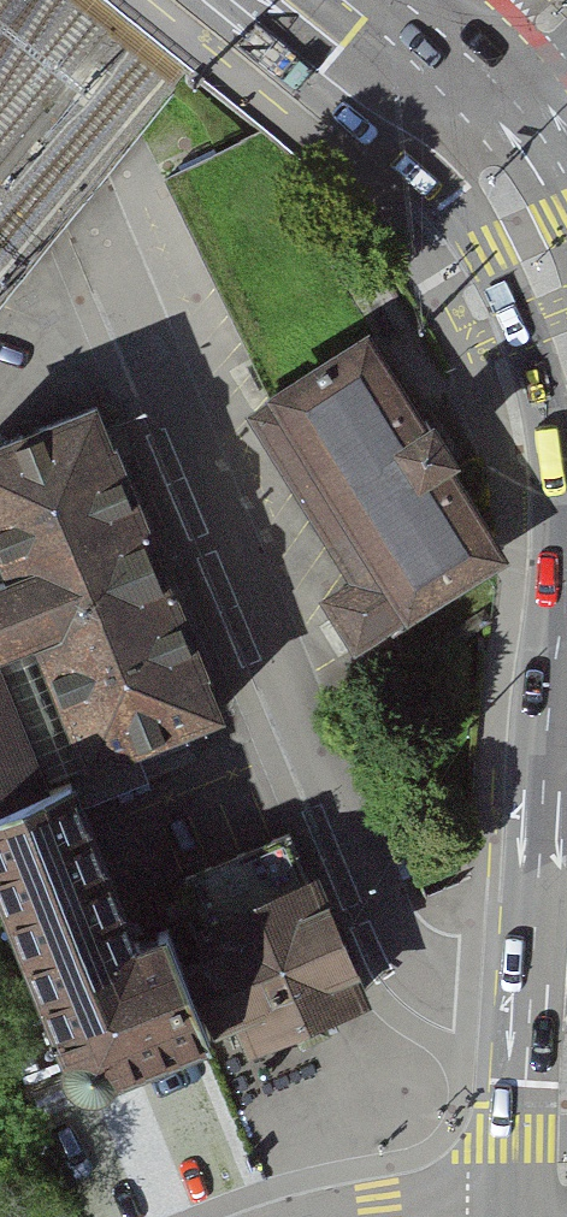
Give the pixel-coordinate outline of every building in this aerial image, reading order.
[(344,340),(225,420),(368,647),(487,570),(344,340)] [(229,714),(98,379),(0,415),(0,802),(65,777),(76,804),(137,782),(127,758),(229,714)] [(315,1021),(362,1004),(293,840),(166,888),(190,963),(151,978),(178,1055),(214,1045),(221,1064),(319,1031),(315,1021)] [(0,909),(0,1034),(43,1141),(60,1135),(185,1085),(149,997),(128,1006),(76,878),(0,909)]
